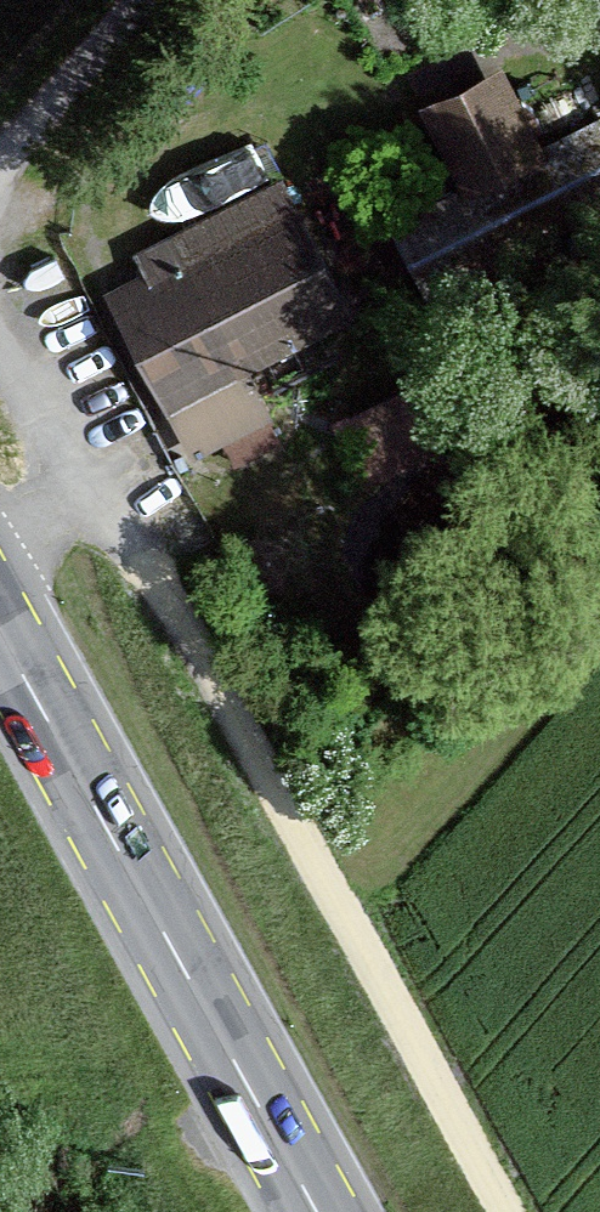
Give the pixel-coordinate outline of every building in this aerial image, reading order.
[(435,117),(471,190),(401,225),(442,307),(599,228),(599,122),(537,154),(502,84),(435,117)] [(294,196),(102,291),(169,424),(361,329),(294,196)]
